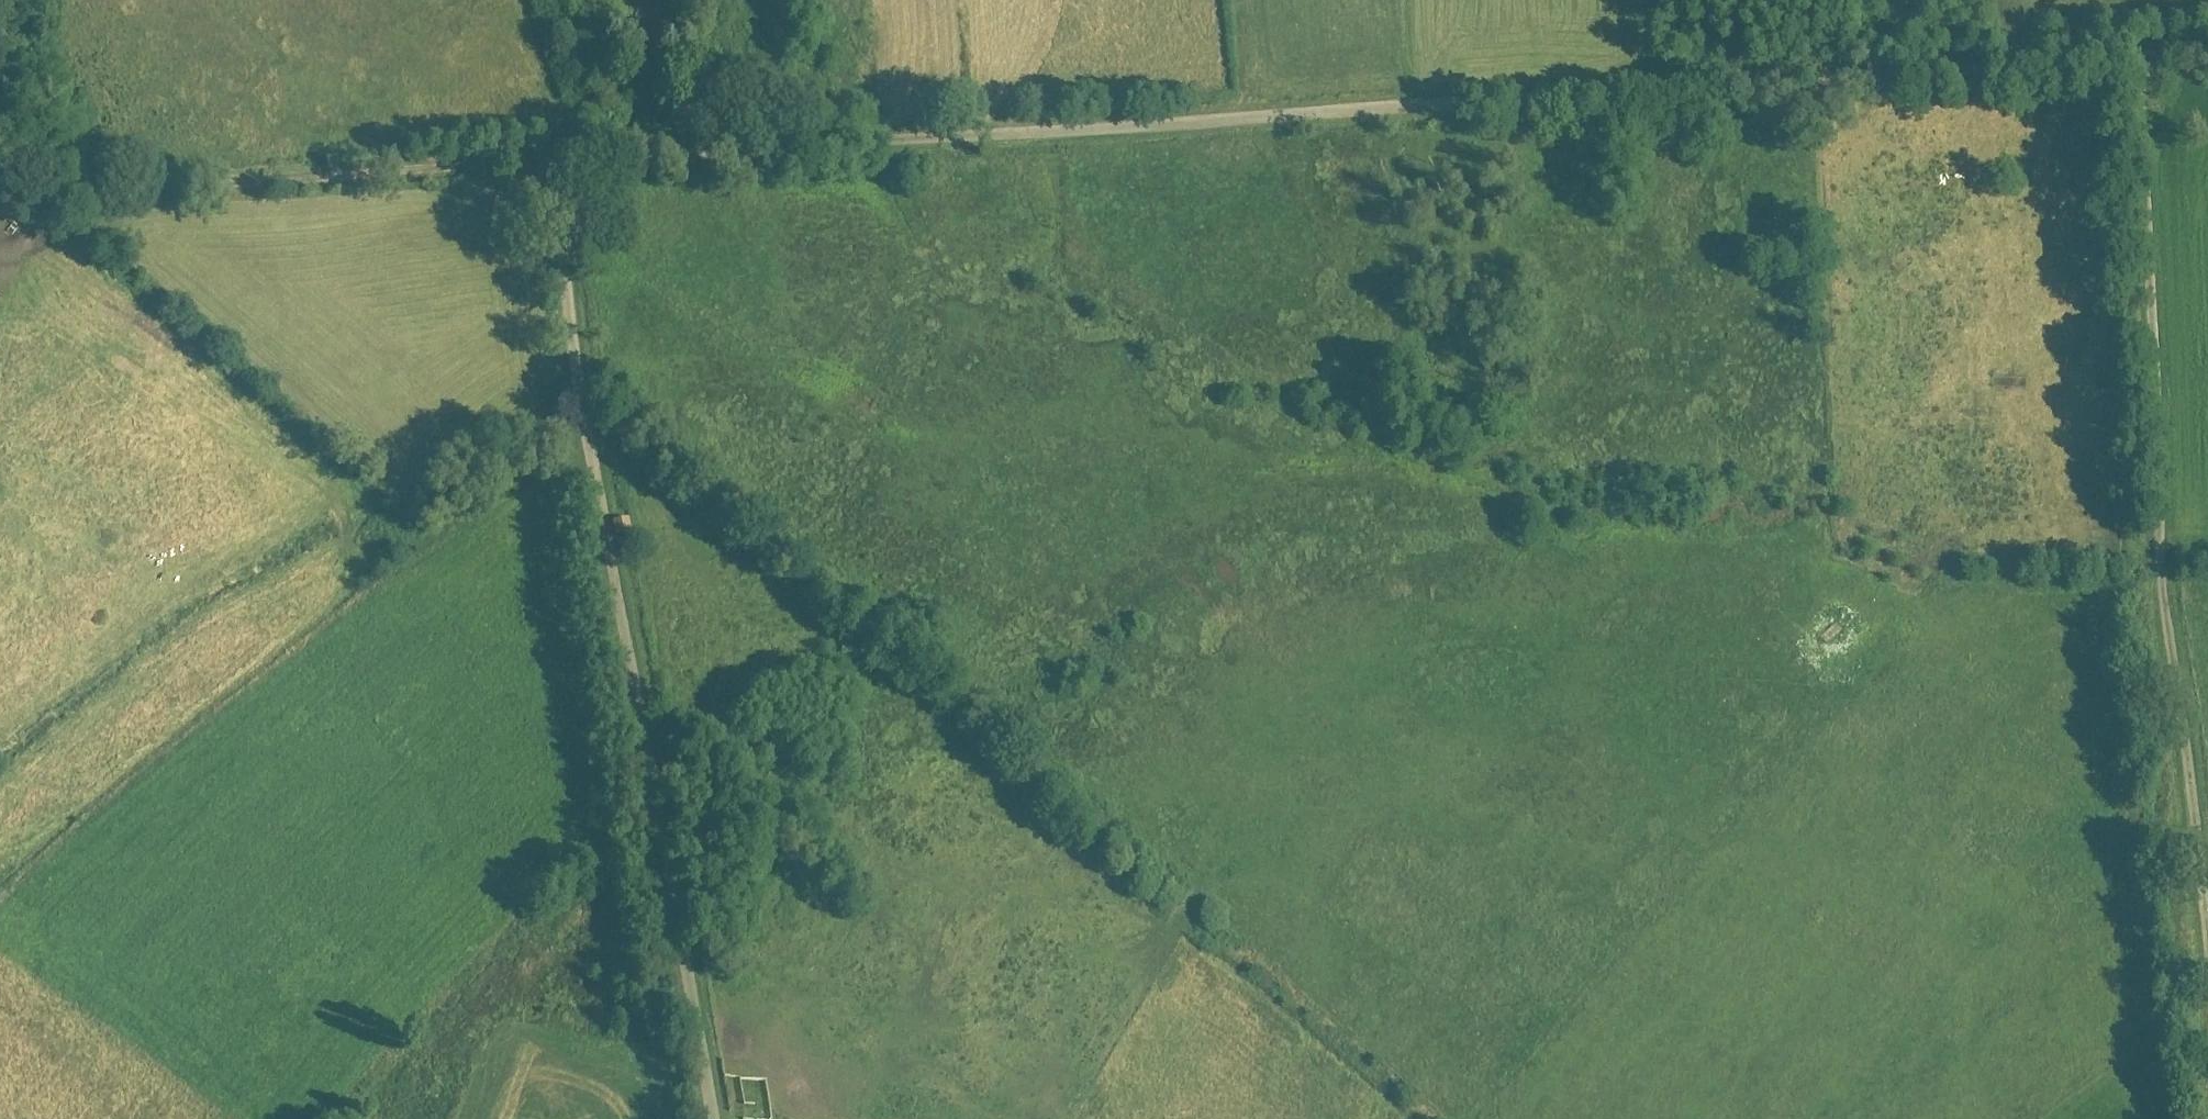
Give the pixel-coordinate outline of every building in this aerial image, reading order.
[(626,518),(615,520),(618,540),(630,538),(626,518)]
